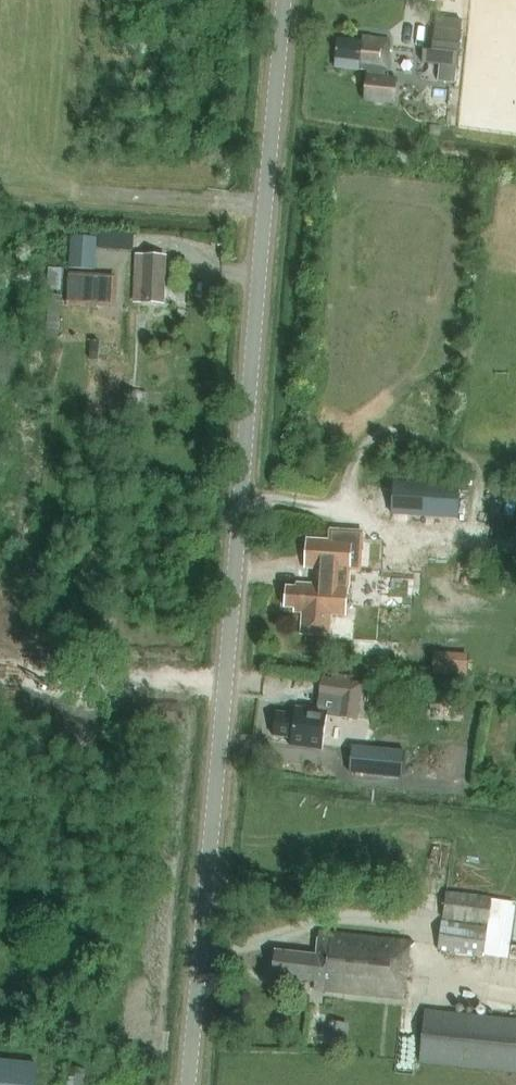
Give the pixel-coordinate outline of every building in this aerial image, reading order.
[(432,51),(423,50),(422,63),(457,67),(461,30),(434,27),(432,51)] [(334,66),(368,69),(365,100),(395,103),(397,80),(385,79),(389,40),(362,37),(362,42),(336,40),(334,66)] [(96,270),(98,237),(71,236),(69,268),(96,270)] [(141,302),(163,303),(165,258),(136,257),(135,277),(142,277),(141,302)] [(73,272),(72,300),(119,300),(119,272),(73,272)] [(393,481),(391,515),(458,519),(461,486),(393,481)] [(295,612),(304,612),(303,634),(329,635),(330,614),(346,615),(348,588),(337,587),(338,570),(349,570),(351,544),(307,541),(305,568),(316,569),(315,586),(297,585),(297,589),(287,588),(286,607),(295,607),(295,612)] [(423,606),(424,568),(368,567),(368,605),(423,606)] [(478,672),(478,651),(440,649),(439,671),(478,672)] [(271,680),(292,681),(292,668),(271,667),(271,680)] [(331,672),(327,695),(346,698),(343,713),(366,716),(372,679),(331,672)] [(320,747),(325,714),(302,710),(301,716),(278,713),(275,735),(293,737),(292,743),(320,747)] [(353,745),(351,771),(403,776),(405,750),(353,745)] [(442,921),(488,927),(492,898),(446,891),(442,921)] [(488,927),(442,921),(438,950),(484,956),(488,927)] [(404,996),(411,942),(319,932),(316,955),(276,951),(273,977),(315,982),(314,988),(400,997),(404,996)] [(515,1072),(515,1019),(426,1009),(420,1061),(515,1072)] [(86,1067),(67,1065),(65,1084),(85,1084),(86,1067)]
